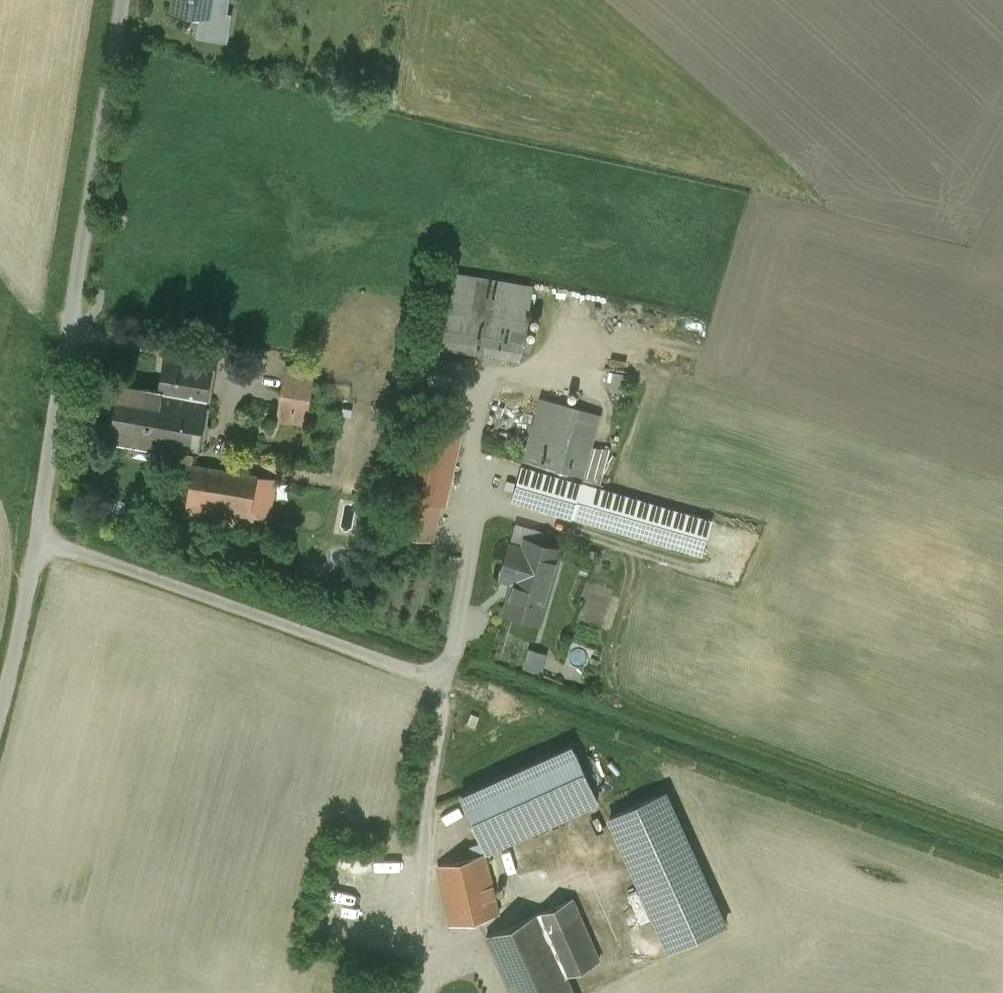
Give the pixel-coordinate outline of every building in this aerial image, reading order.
[(173,8),(208,14),(210,0),(174,0),(173,8)] [(534,286),(455,272),(449,306),(528,319),(534,286)] [(528,319),(449,306),(442,346),(521,359),(528,319)] [(207,381),(163,375),(159,391),(151,443),(193,450),(197,451),(206,397),(205,397),(207,381)] [(309,380),(288,376),(282,409),(304,412),(307,393),(309,380)] [(159,391),(125,385),(121,384),(112,437),(116,438),(151,443),(159,391)] [(600,414),(542,397),(524,461),(582,478),(600,414)] [(463,425),(418,415),(401,494),(404,495),(440,502),(446,504),(463,425)] [(271,477),(194,464),(188,504),(211,508),(265,517),(271,477)] [(608,490),(523,465),(513,498),(701,553),(711,520),(608,490)] [(440,502),(404,495),(396,531),(432,539),(440,502)] [(211,508),(188,504),(186,515),(209,519),(211,508)] [(559,555),(524,545),(524,547),(509,543),(500,575),(514,580),(505,612),(540,622),(559,555)] [(546,671),(551,650),(531,646),(527,667),(546,671)] [(572,744),(461,794),(486,849),(598,799),(572,744)] [(665,791),(610,816),(670,949),(726,924),(665,791)] [(572,834),(438,865),(452,924),(499,913),(491,882),(578,861),(572,834)] [(572,898),(487,935),(504,973),(554,950),(565,974),(599,960),(592,945),(572,898)] [(614,935),(592,945),(599,960),(621,951),(614,935)] [(504,973),(513,992),(574,992),(565,974),(554,950),(504,973)]
